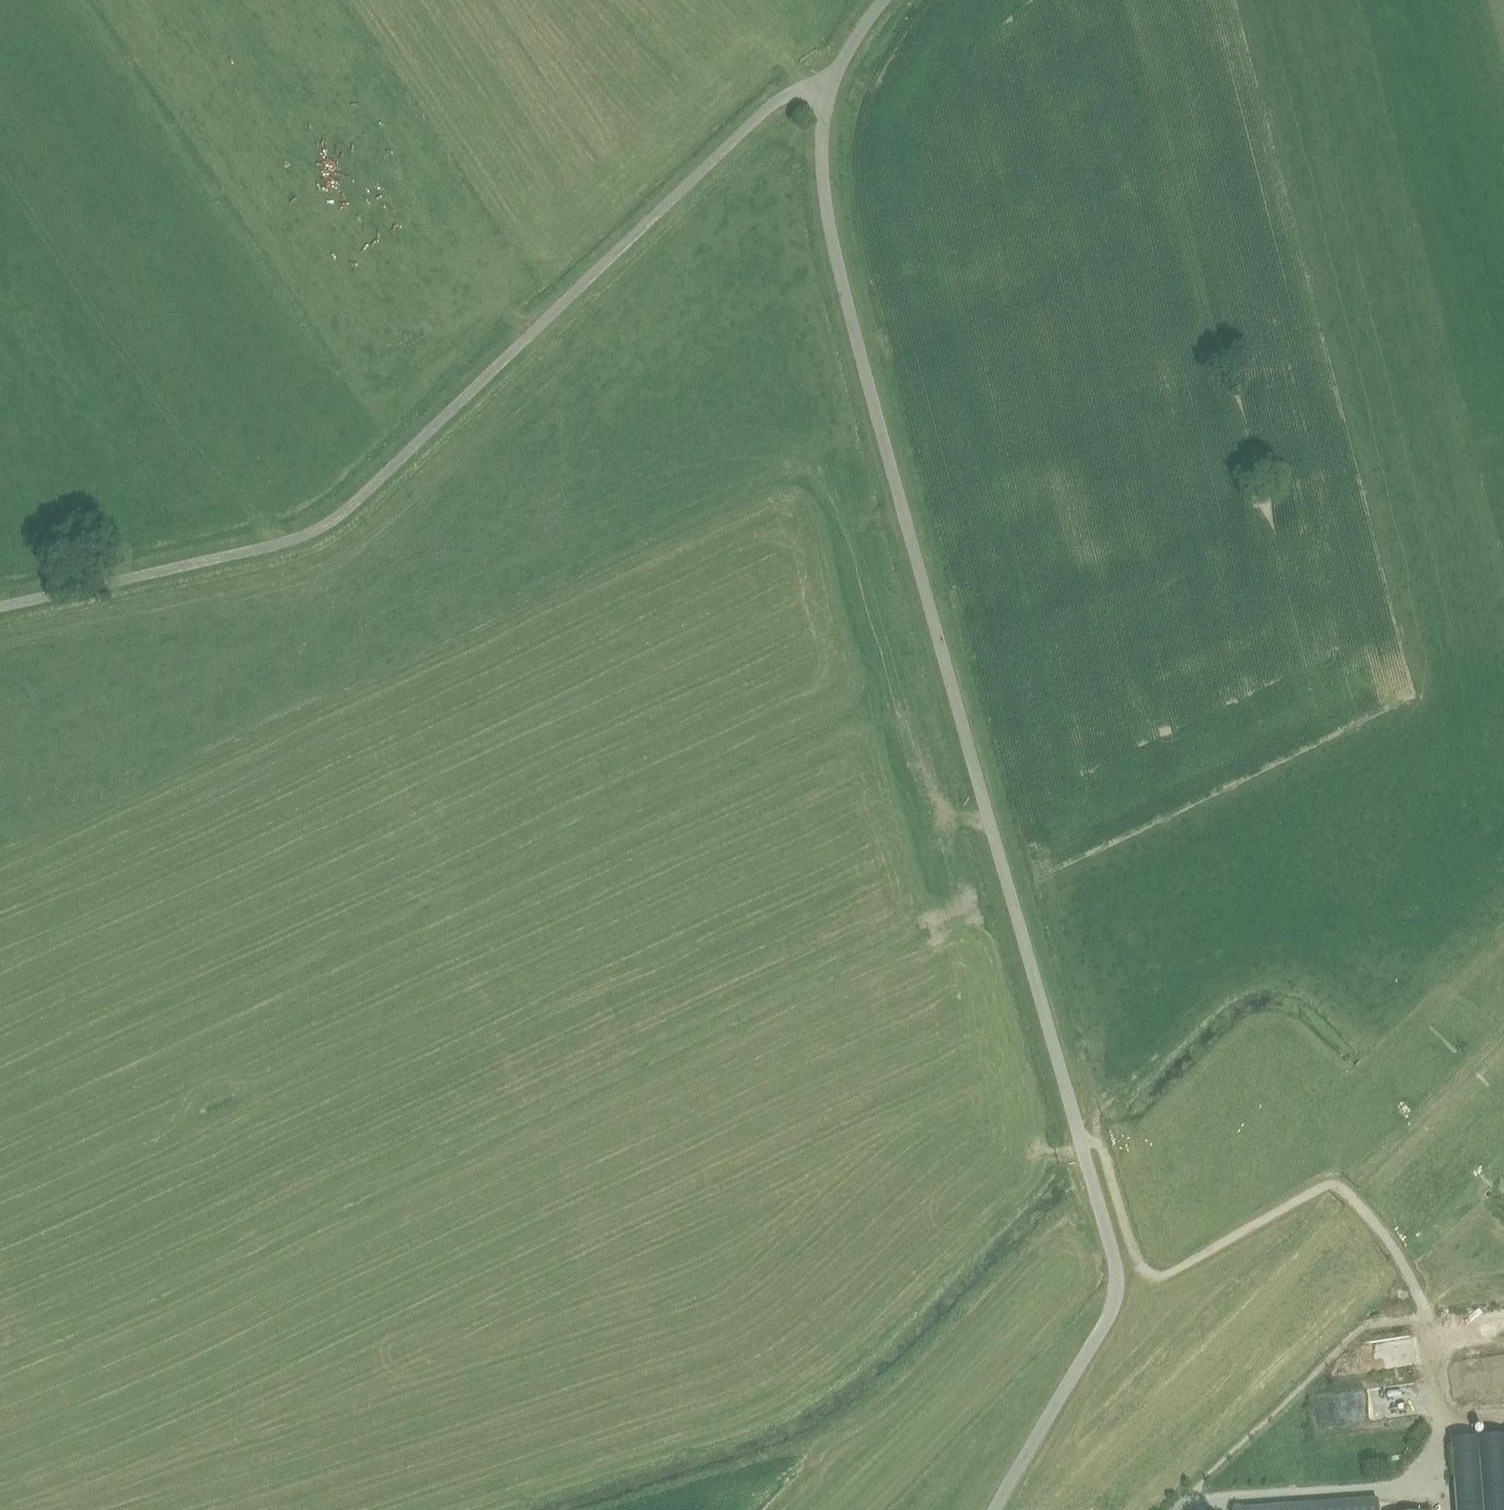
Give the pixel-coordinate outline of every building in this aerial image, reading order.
[(1453,1438),(1458,1509),(1503,1509),(1503,1434),(1453,1438)] [(1378,1502),(1275,1509),(1255,1509),(1379,1509),(1378,1502)]
